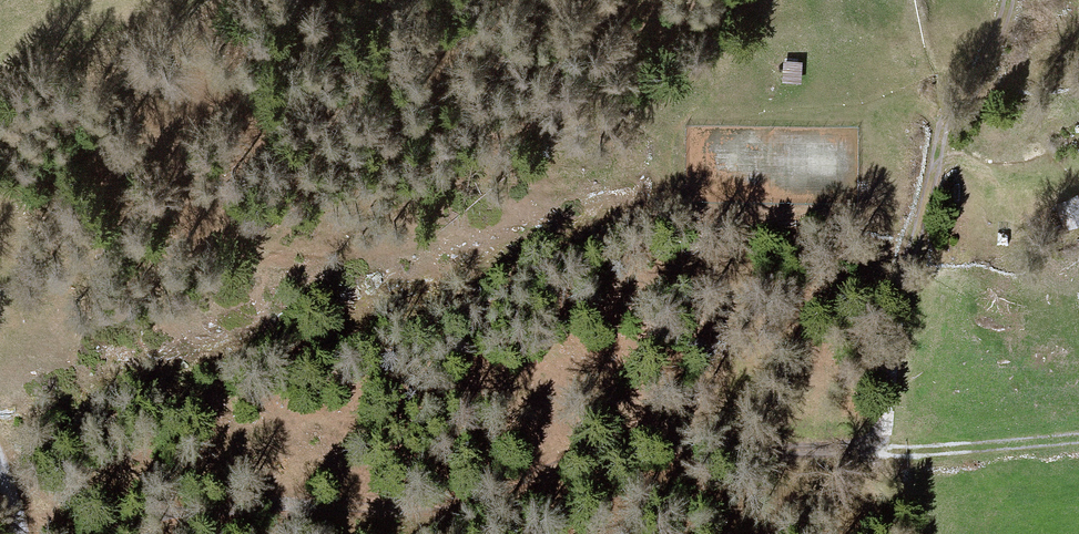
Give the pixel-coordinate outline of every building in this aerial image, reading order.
[(1078,225),(1078,195),(1078,194),(1057,204),(1069,229),(1078,225)]
